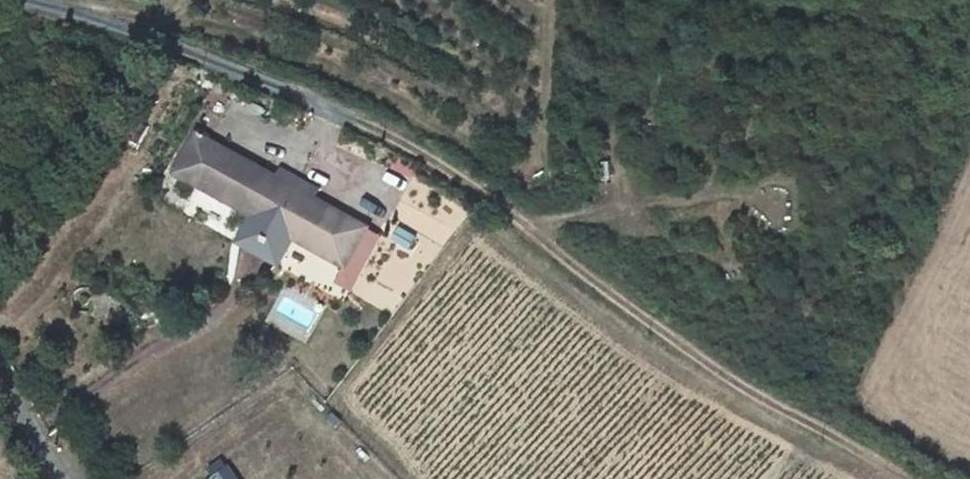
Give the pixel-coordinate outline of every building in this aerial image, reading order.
[(167,175),(247,216),(232,243),(273,265),(288,238),(342,266),(364,226),(190,133),(167,175)] [(407,183),(395,217),(417,224),(414,232),(452,245),(466,203),(407,183)]
